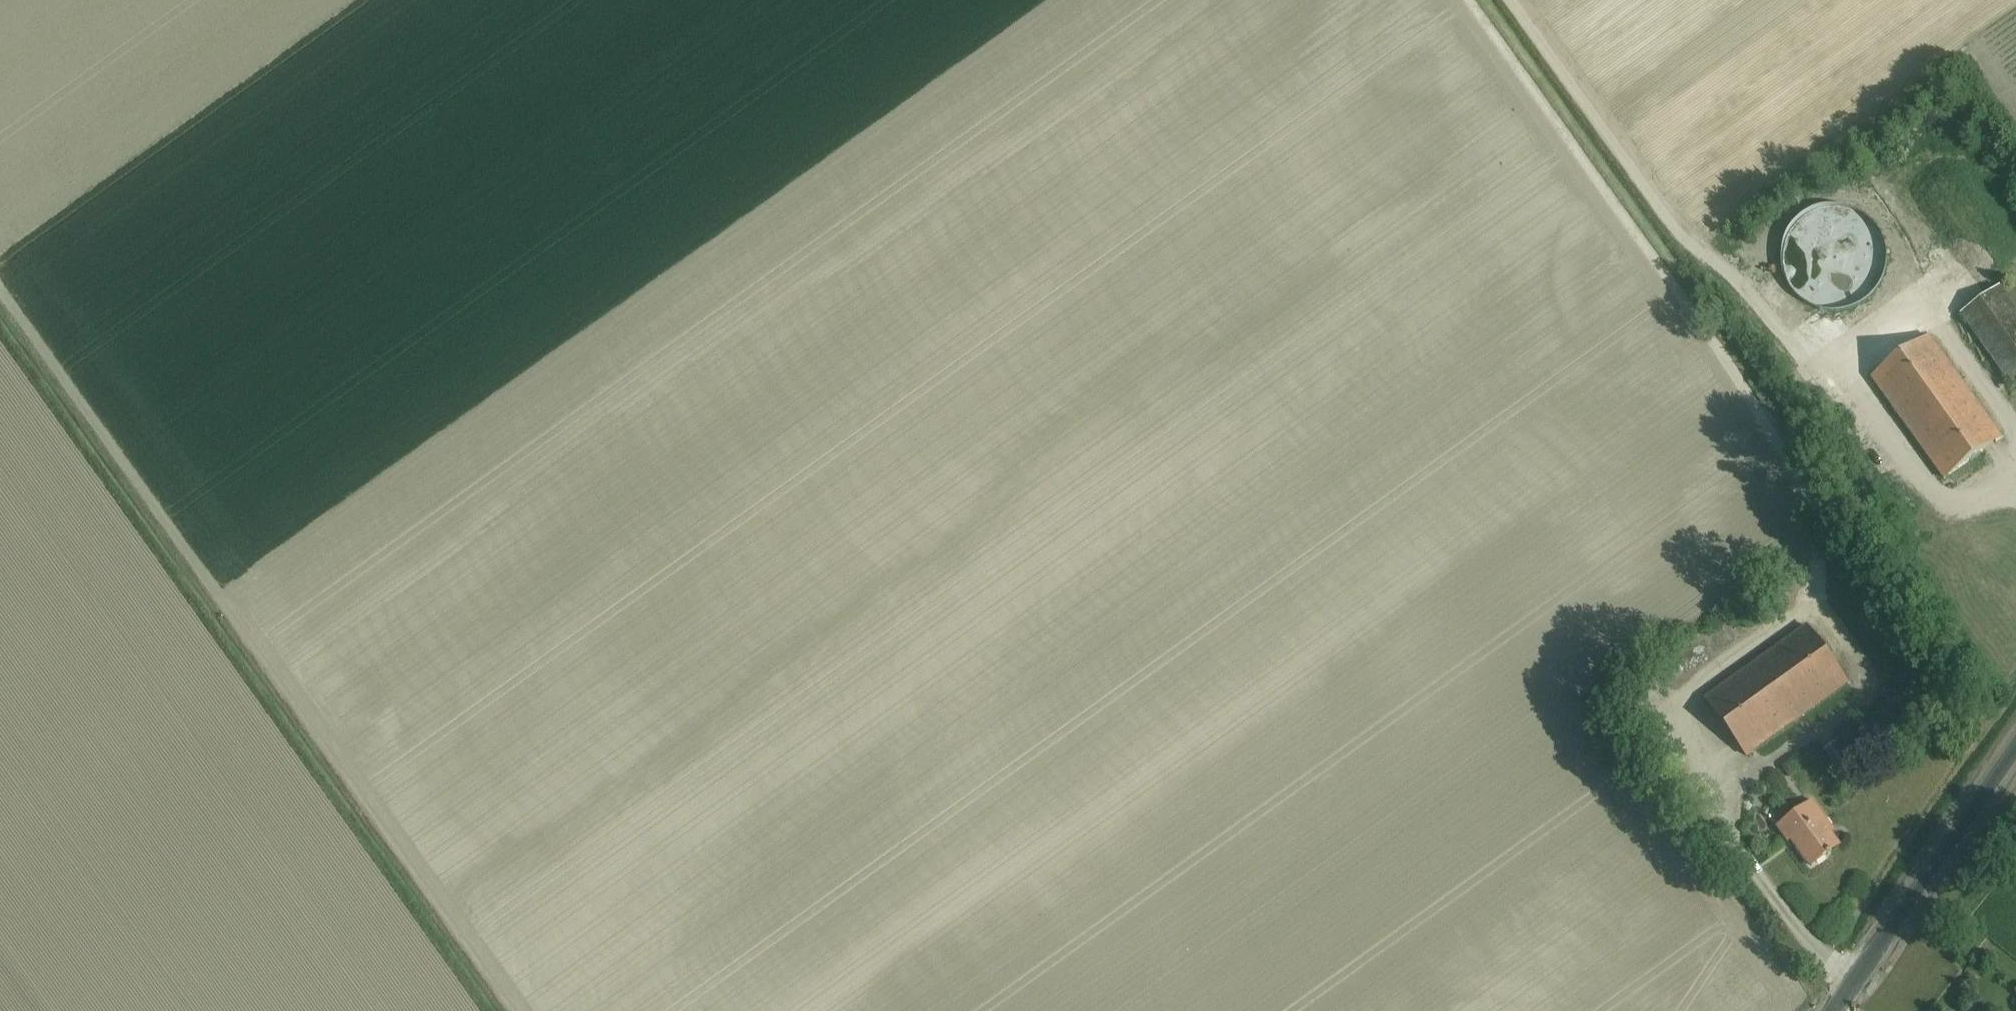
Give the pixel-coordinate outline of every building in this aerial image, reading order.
[(1782,247),(1782,251),(1781,254),(1781,258),(1781,262),(1782,266),(1783,270),(1784,274),(1785,278),(1787,281),(1789,285),(1791,288),(1793,291),(1796,294),(1799,297),(1802,300),(1805,302),(1809,304),(1813,306),(1816,307),(1820,309),(1824,310),(1828,310),(1832,311),(1836,311),(1840,310),(1844,310),(1848,309),(1852,307),(1856,306),(1859,304),(1863,302),(1866,300),(1869,297),(1872,294),(1875,291),(1877,288),(1880,285),(1881,281),(1883,278),(1884,274),(1886,270),(1886,266),(1887,262),(1887,258),(1887,254),(1886,250),(1886,246),(1885,242),(1883,238),(1882,235),(1880,231),(1878,228),(1875,225),(1873,222),(1870,219),(1867,216),(1864,214),(1860,212),(1857,210),(1853,209),(1849,207),(1846,206),(1842,206),(1838,205),(1834,205),(1830,205),(1826,206),(1822,206),(1818,207),(1814,209),(1811,210),(1807,212),(1804,215),(1801,217),(1798,220),(1795,222),(1792,225),(1790,229),(1788,232),(1786,236),(1785,239),(1783,243),(1782,247)] [(1917,275),(1951,257),(1943,241),(1918,254),(1921,260),(1912,265),(1917,275)] [(2015,385),(2015,307),(2001,286),(1962,314),(2014,387),(2015,385)] [(1945,478),(2003,437),(1931,336),(1873,377),(1945,478)] [(1748,756),(1849,683),(1808,625),(1707,698),(1748,756)] [(1838,741),(1825,750),(1839,772),(1852,763),(1838,741)] [(1813,865),(1841,845),(1831,833),(1835,830),(1814,800),(1779,825),(1789,841),(1793,838),(1813,865)]
